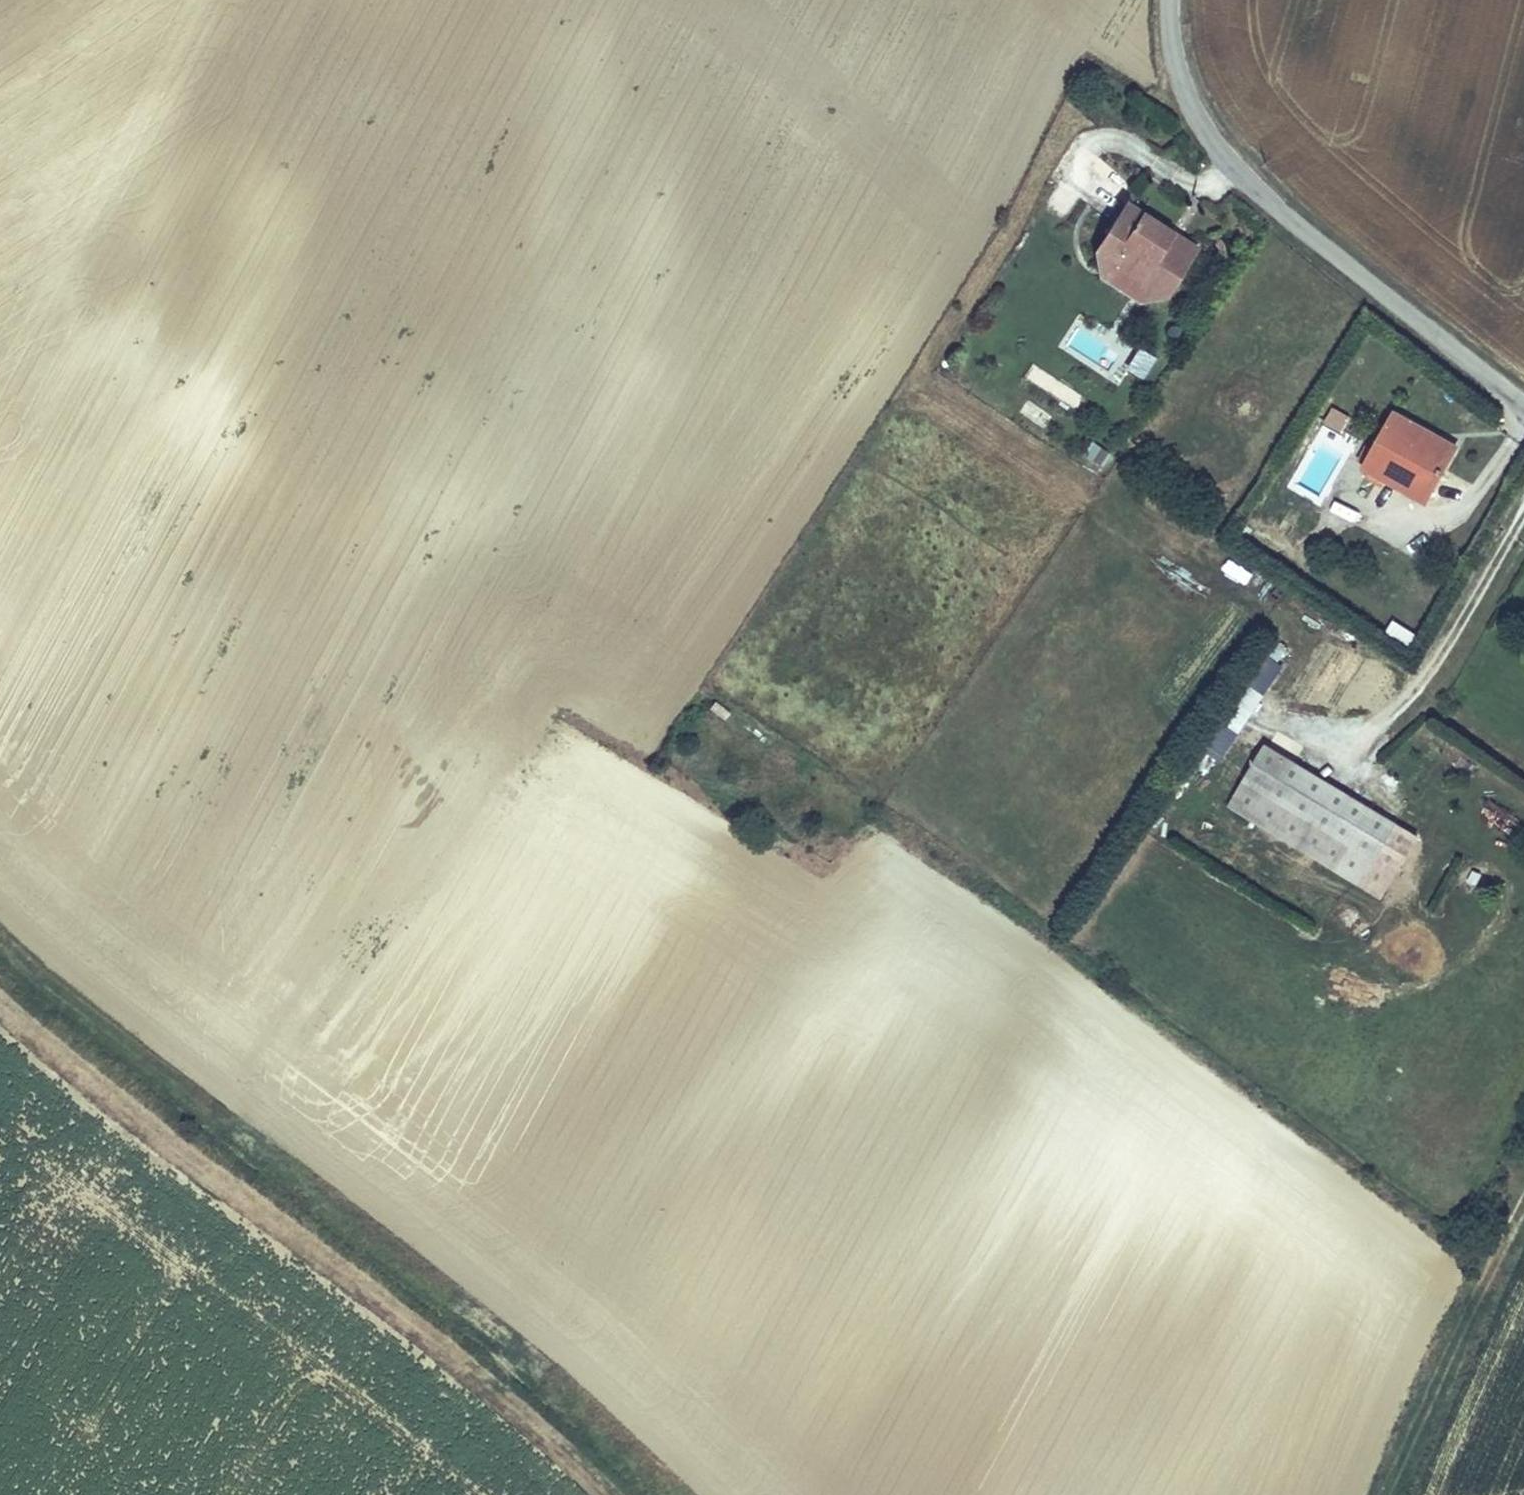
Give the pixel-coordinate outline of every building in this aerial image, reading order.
[(1139,300),(1170,295),(1203,244),(1180,229),(1181,227),(1146,204),(1145,206),(1130,196),(1097,245),(1100,273),(1139,300)] [(1160,356),(1140,346),(1127,367),(1145,378),(1160,356)] [(1033,367),(1026,380),(1078,406),(1085,394),(1033,367)] [(1352,415),(1334,404),(1325,419),(1344,430),(1352,415)] [(1399,404),(1363,463),(1433,499),(1464,441),(1399,404)] [(1112,453),(1091,440),(1081,453),(1102,466),(1112,453)] [(1231,558),(1224,569),(1245,583),(1252,572),(1231,558)] [(1241,728),(1282,665),(1269,656),(1227,720),(1241,728)] [(1423,834),(1268,741),(1229,806),(1384,899),(1423,834)]
